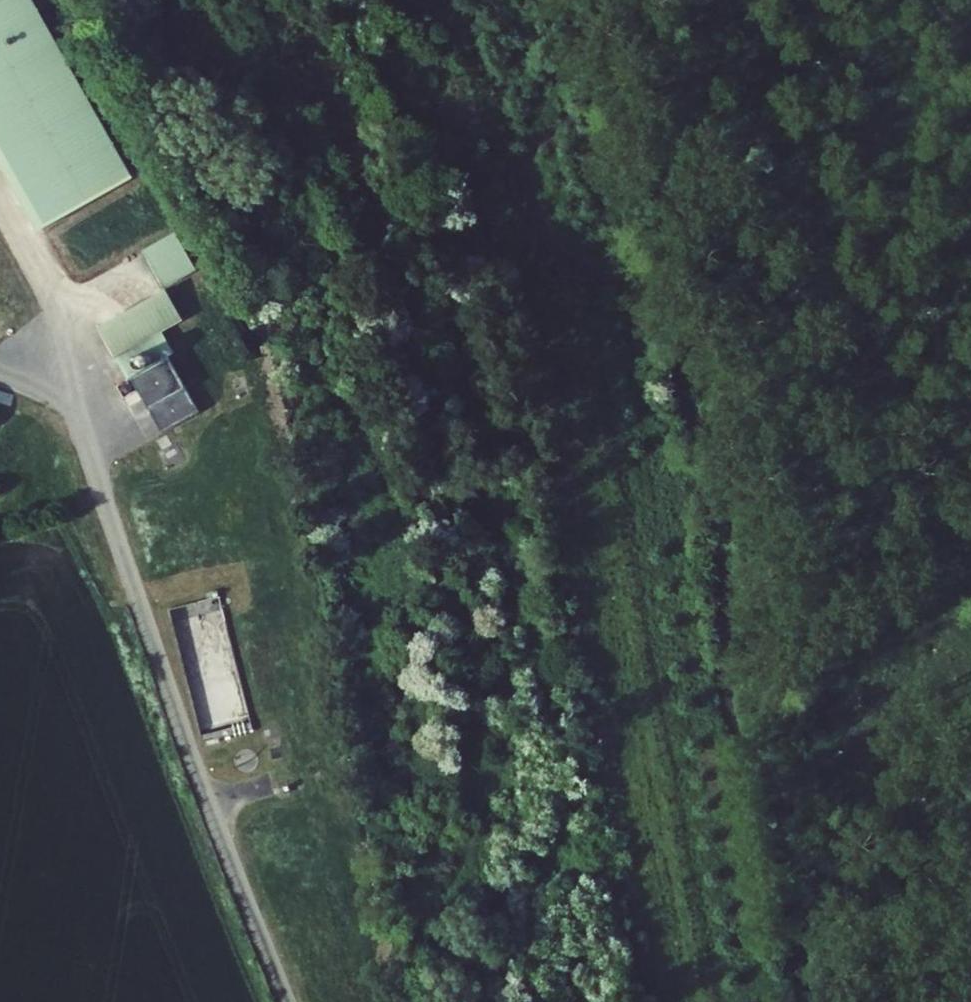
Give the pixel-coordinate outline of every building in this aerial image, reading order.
[(60,279),(151,232),(33,0),(0,0),(0,163),(60,279)] [(164,228),(131,245),(150,282),(183,266),(164,228)] [(150,282),(80,318),(97,350),(166,315),(150,282)] [(155,348),(116,367),(143,424),(183,406),(155,348)]
